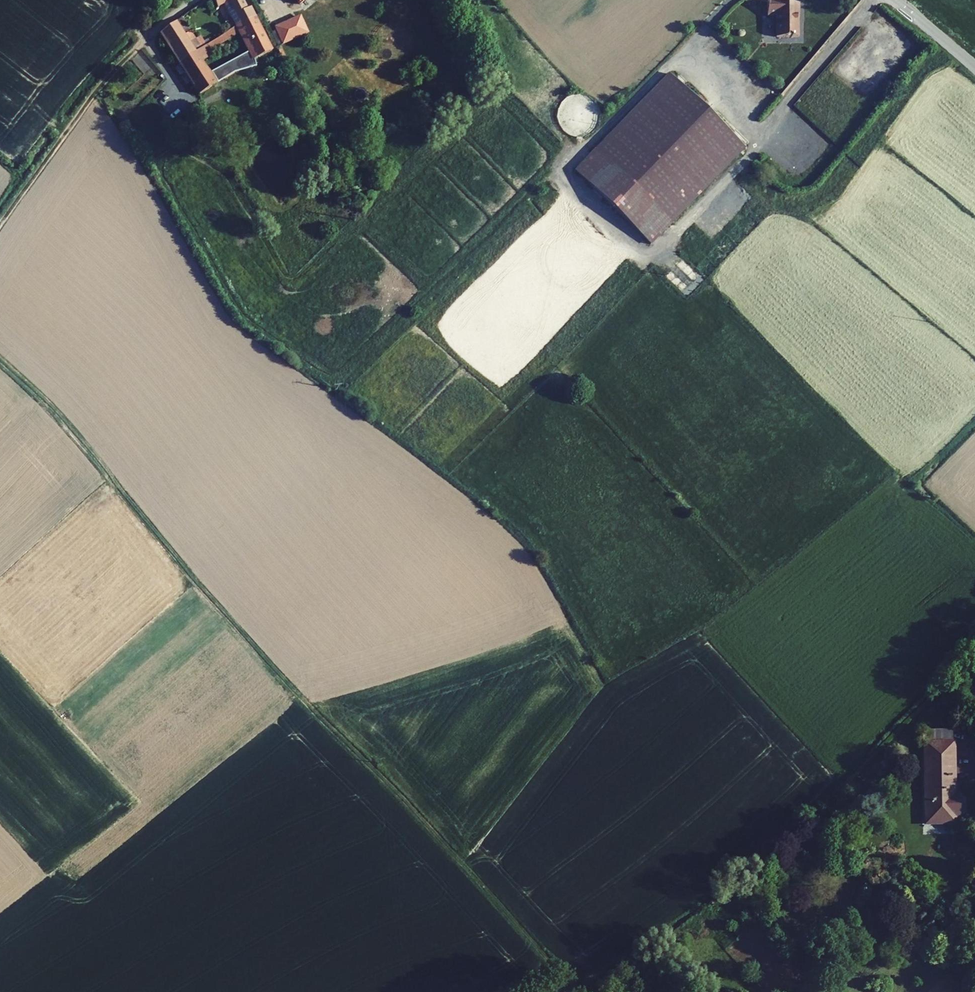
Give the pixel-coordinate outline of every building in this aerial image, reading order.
[(227,35),(239,28),(256,17),(251,8),(248,9),(244,0),(223,0),(233,21),(224,29),(227,35)] [(761,10),(771,10),(771,31),(793,31),(793,16),(791,16),(791,10),(794,10),(794,0),(761,0),(761,10)] [(273,49),(256,17),(239,28),(255,60),(273,49)] [(181,18),(175,22),(182,34),(189,29),(181,18)] [(175,22),(158,34),(178,65),(195,55),(189,46),(182,34),(175,22)] [(189,34),(189,46),(195,55),(205,49),(195,34),(191,37),(189,34)] [(207,47),(205,49),(195,55),(178,65),(199,96),(218,83),(209,69),(206,71),(202,66),(213,58),(207,47)] [(737,139),(662,65),(610,117),(572,155),(566,161),(641,236),(737,139)] [(843,131),(835,143),(840,147),(849,135),(843,131)] [(917,732),(918,805),(944,805),(943,732),(917,732)]
